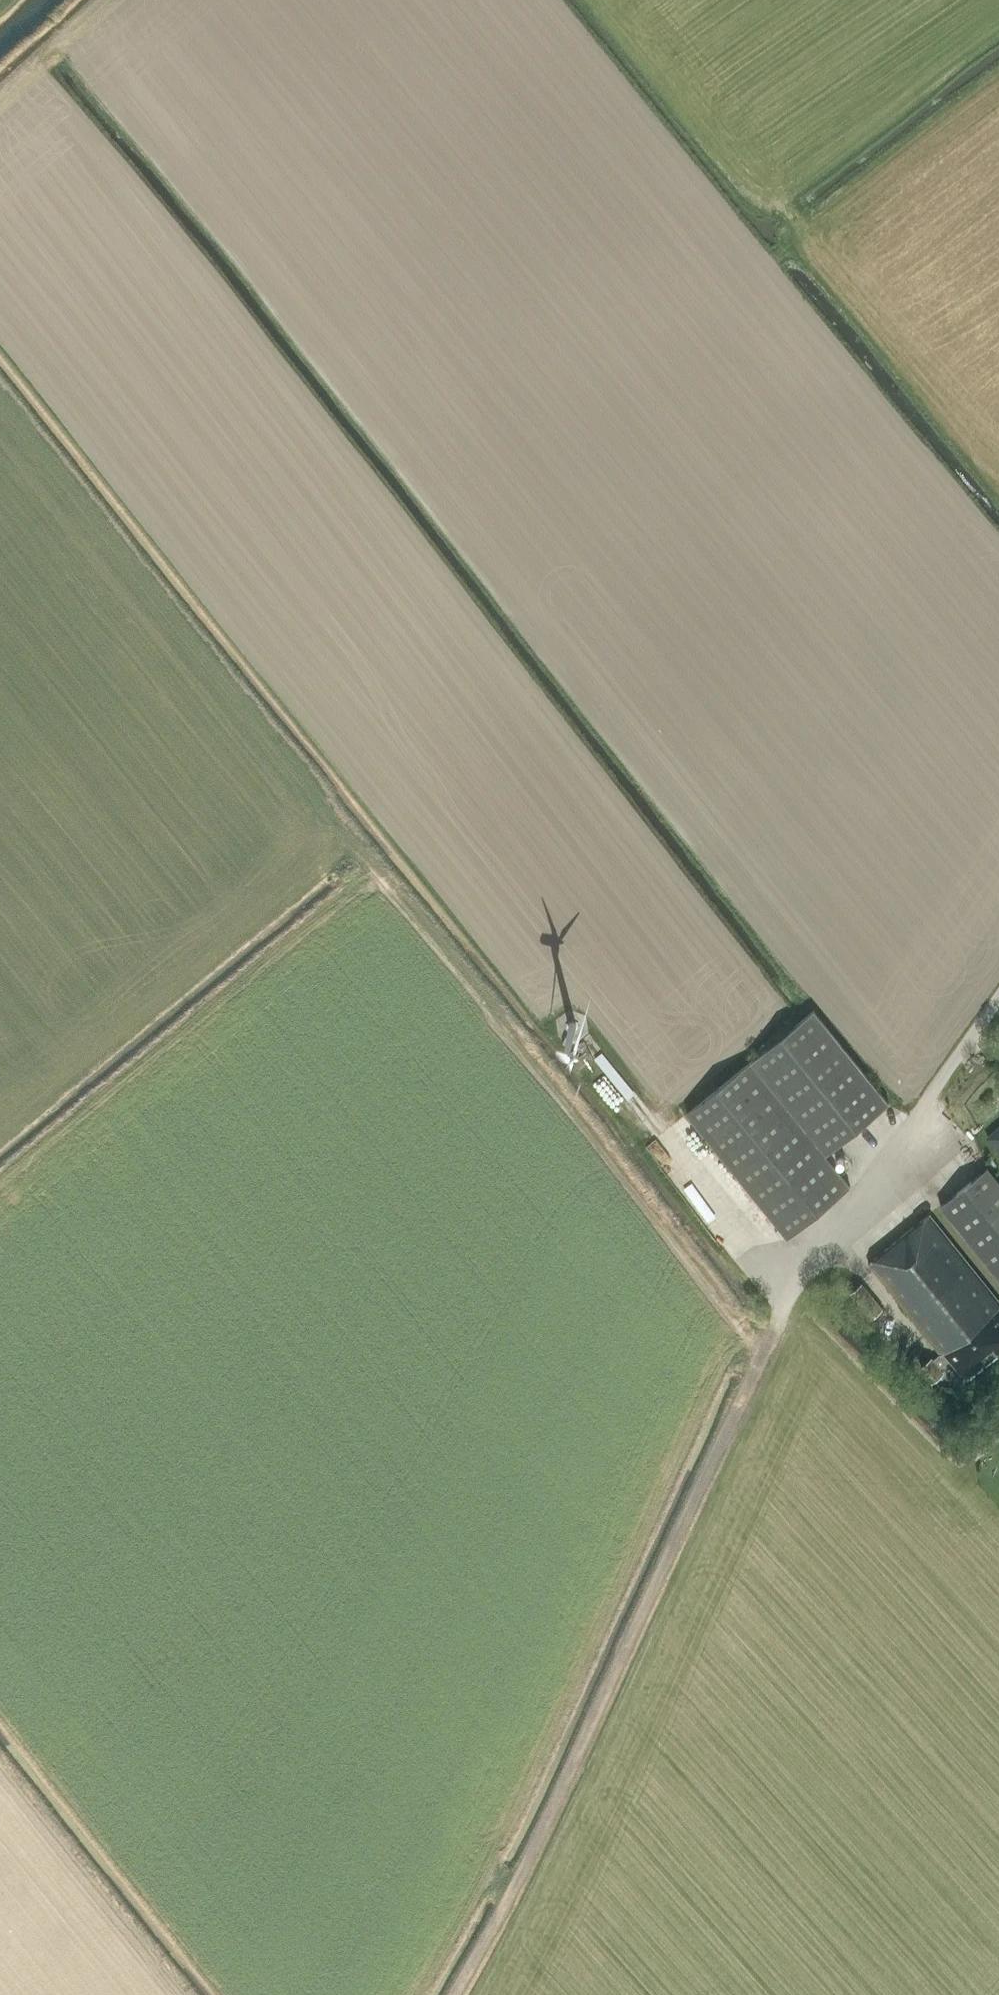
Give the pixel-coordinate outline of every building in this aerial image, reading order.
[(788,1236),(851,1186),(826,1155),(890,1103),(814,1009),(687,1112),(788,1236)] [(990,1127),(998,1138),(998,1120),(990,1127)] [(988,1166),(941,1204),(998,1276),(998,1180),(988,1166)] [(942,1352),(934,1358),(933,1357),(922,1366),(933,1380),(944,1371),(940,1367),(951,1358),(965,1376),(998,1349),(998,1299),(930,1213),(869,1262),(942,1352)] [(851,1291),(872,1317),(883,1308),(862,1282),(851,1291)]
